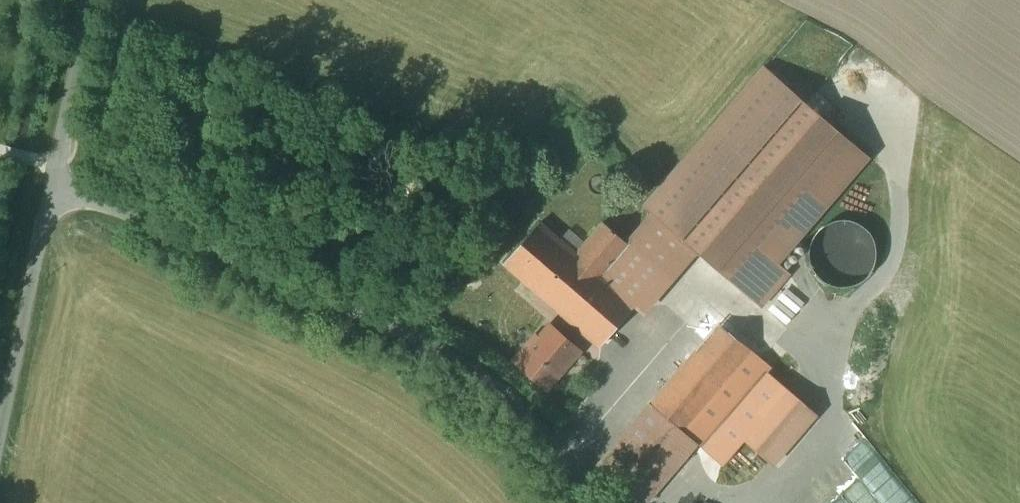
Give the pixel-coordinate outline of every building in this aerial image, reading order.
[(604,223),(576,255),(602,278),(567,317),(599,345),(688,243),(761,307),(789,274),(776,263),(868,158),(765,69),(646,206),(654,213),(628,243),(604,223)] [(814,237),(811,244),(810,251),(810,258),(812,265),(815,272),(820,277),(825,282),(832,285),(839,287),(846,287),(853,286),(860,283),(866,279),(870,273),(874,267),(876,260),(877,253),(876,246),(873,239),(869,233),(864,228),(858,224),(851,222),(844,221),(837,221),(830,223),(824,227),(818,232),(814,237)] [(505,264),(567,317),(602,278),(576,255),(539,224),(505,264)] [(721,307),(594,455),(644,502),(655,502),(780,356),(721,307)] [(535,336),(515,360),(548,389),(580,352),(550,326),(538,339),(535,336)] [(787,390),(744,439),(775,466),(818,417),(787,390)]
